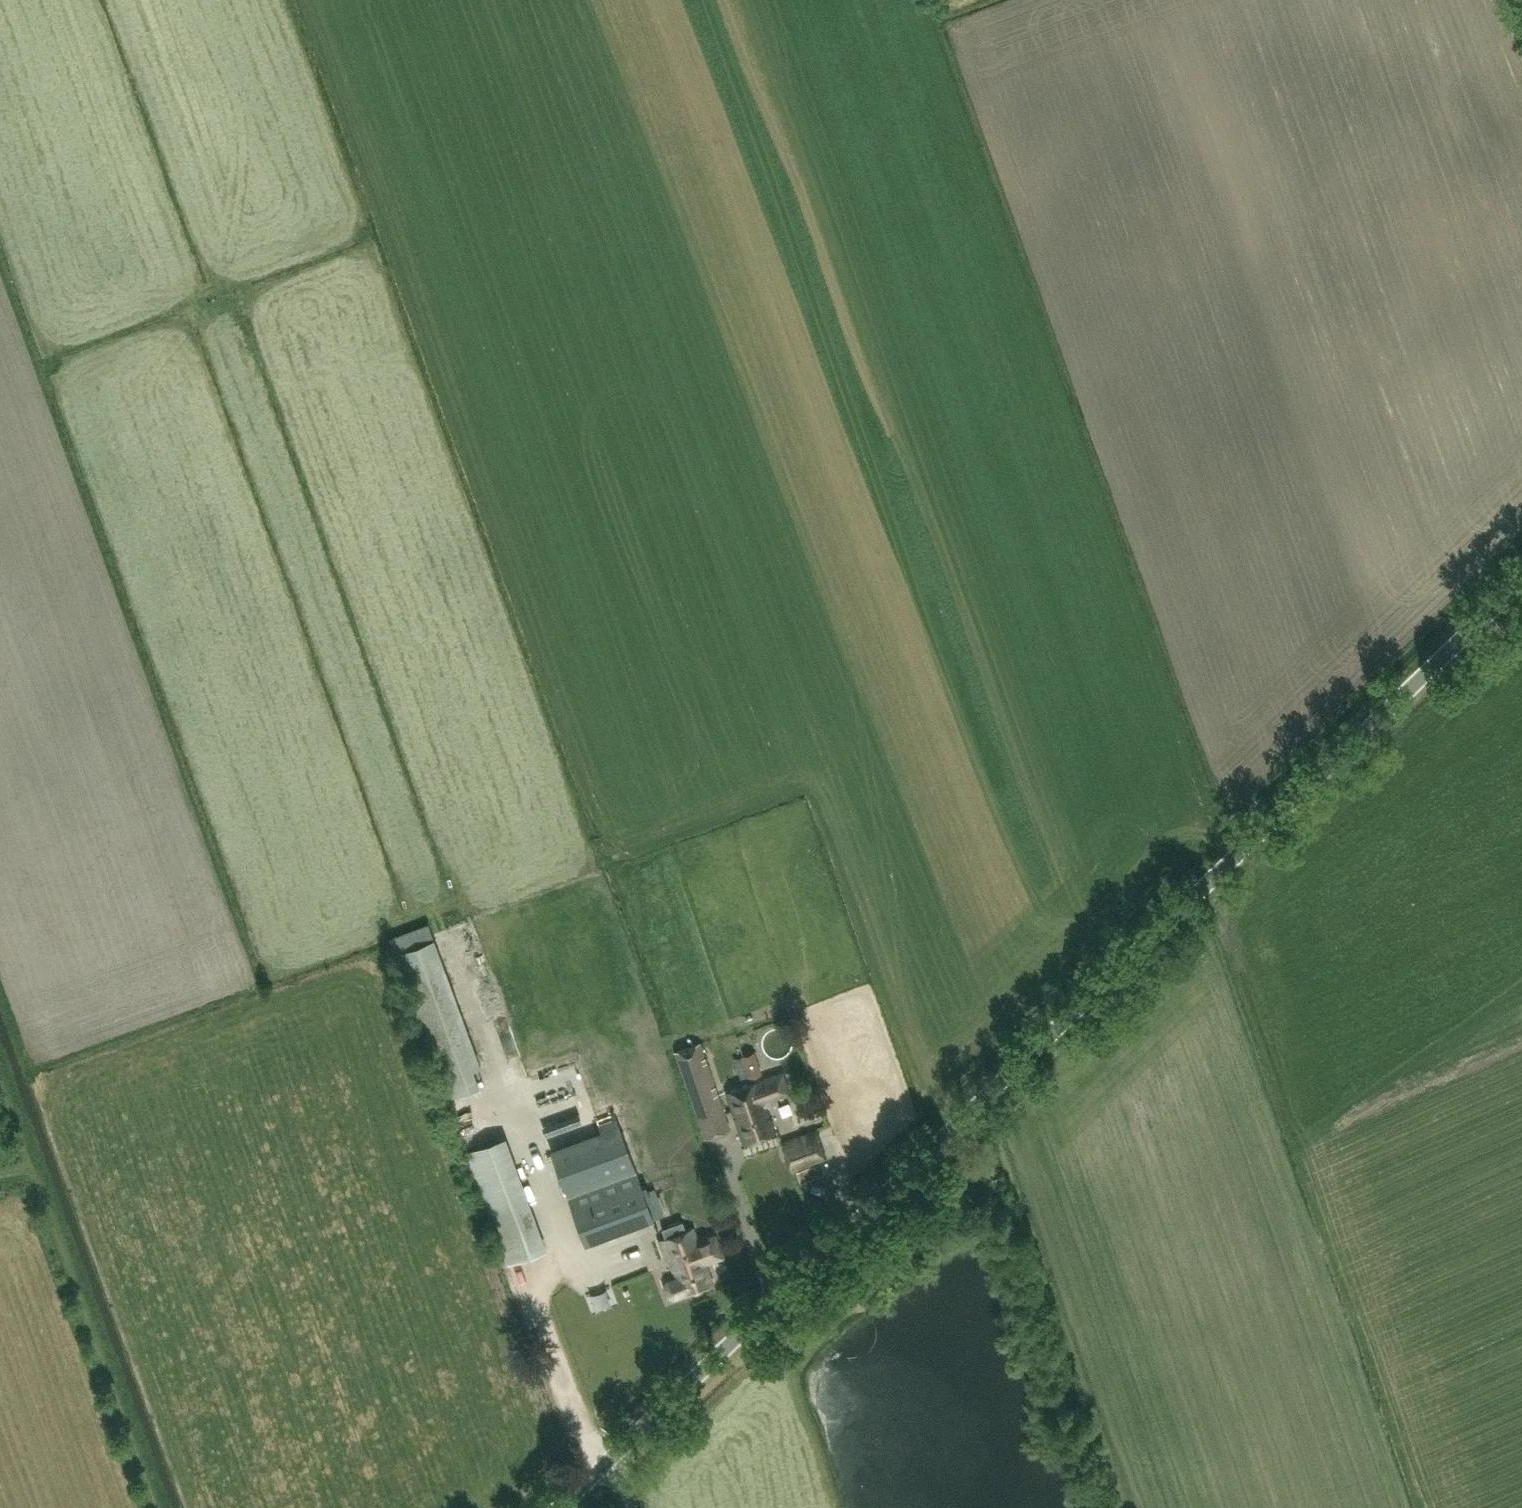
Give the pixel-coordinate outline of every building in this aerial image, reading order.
[(437,938),(397,952),(448,1097),(481,1086),(475,1068),(482,1065),(437,938)] [(700,1043),(675,1052),(697,1118),(722,1110),(700,1043)] [(755,1051),(741,1056),(749,1078),(763,1074),(755,1051)] [(784,1074),(767,1080),(727,1093),(744,1143),(775,1132),(765,1101),(790,1093),(784,1074)] [(825,1159),(814,1130),(783,1142),(794,1171),(825,1159)] [(654,1186),(642,1191),(621,1133),(555,1157),(584,1238),(650,1214),(652,1219),(665,1215),(654,1186)] [(467,1150),(508,1264),(546,1250),(505,1137),(467,1150)] [(693,1228),(686,1231),(682,1220),(662,1228),(666,1238),(663,1239),(678,1279),(668,1282),(666,1286),(669,1295),(673,1297),(683,1293),(684,1294),(713,1283),(706,1262),(723,1256),(715,1235),(698,1241),(693,1228)]
